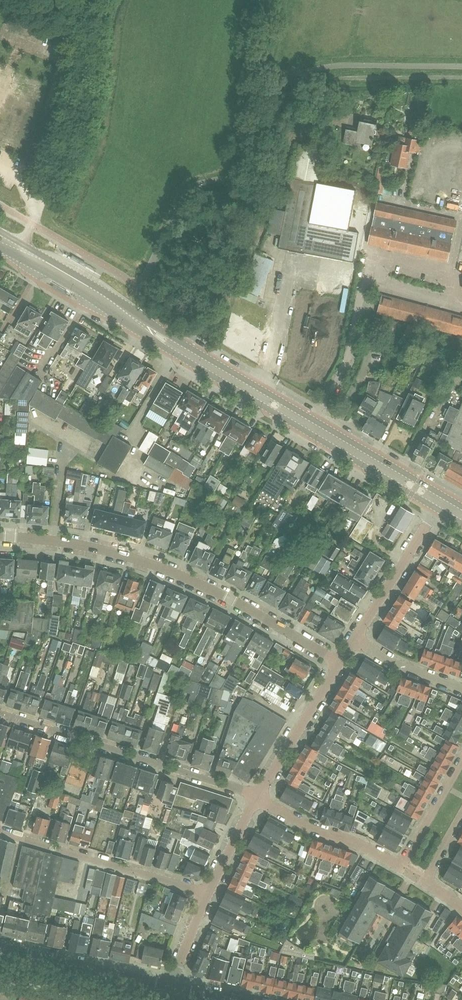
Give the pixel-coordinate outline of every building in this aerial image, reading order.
[(361,115),(361,114),(357,130),(353,129),(353,128),(346,126),(343,142),(355,144),(356,139),(371,142),(370,147),(372,140),(373,140),(373,137),(372,137),(376,118),(375,120),(361,117),(361,115)] [(404,145),(395,143),(391,164),(406,167),(409,150),(415,151),(417,140),(405,137),(404,145)] [(279,247),(306,252),(343,259),(354,261),(360,231),(309,222),(323,148),(299,144),(286,211),(281,235),(279,247)] [(382,193),(384,185),(387,172),(378,170),(374,191),(382,193)] [(395,250),(395,248),(404,208),(377,203),(369,242),(381,245),(381,247),(395,250)] [(417,211),(404,208),(395,248),(408,251),(417,211)] [(408,251),(421,254),(430,214),(417,211),(408,251)] [(457,220),(430,214),(421,254),(448,260),(457,220)] [(9,292),(0,287),(0,307),(9,292)] [(9,292),(0,307),(0,308),(9,313),(18,298),(9,292)] [(421,325),(425,306),(383,294),(377,313),(421,325)] [(14,328),(22,333),(29,337),(35,325),(37,326),(42,318),(40,317),(41,315),(35,311),(36,309),(29,305),(22,316),(21,315),(18,320),(19,321),(14,328)] [(444,331),(449,312),(425,306),(421,325),(444,331)] [(69,321),(52,311),(40,330),(45,333),(38,344),(46,349),(53,337),(58,340),(69,321)] [(449,312),(444,331),(461,336),(461,316),(449,312)] [(373,326),(384,328),(386,319),(375,317),(373,326)] [(395,333),(397,328),(398,322),(390,320),(388,326),(387,330),(395,333)] [(407,325),(403,337),(414,341),(418,329),(407,325)] [(72,336),(61,353),(60,355),(64,357),(68,351),(80,358),(76,365),(84,370),(91,359),(80,353),(90,336),(89,335),(89,333),(86,331),(84,332),(79,329),(74,338),(72,336)] [(109,344),(105,342),(97,354),(96,353),(92,360),(91,359),(84,370),(76,383),(85,388),(99,365),(98,364),(100,361),(107,365),(113,356),(117,358),(121,352),(115,349),(116,347),(109,343),(109,344)] [(14,354),(21,358),(27,347),(21,343),(14,354)] [(11,352),(8,357),(18,363),(21,358),(14,354),(11,352)] [(410,354),(402,373),(408,375),(414,360),(416,361),(417,357),(410,354)] [(16,366),(18,363),(8,357),(5,362),(15,368),(16,366)] [(123,402),(125,398),(130,391),(128,390),(143,366),(138,363),(137,360),(134,357),(130,359),(117,380),(124,384),(122,387),(124,388),(117,399),(123,402)] [(5,362),(2,367),(12,373),(15,368),(5,362)] [(3,389),(0,393),(0,398),(6,398),(11,399),(19,399),(30,400),(31,400),(37,389),(42,381),(16,366),(15,368),(12,373),(9,378),(6,384),(3,389)] [(125,398),(130,401),(136,392),(138,393),(144,384),(148,386),(156,372),(155,371),(155,369),(151,367),(150,368),(147,366),(133,389),(131,388),(130,391),(125,398)] [(0,371),(0,373),(9,378),(12,373),(2,367),(0,371)] [(6,384),(9,378),(0,373),(0,380),(6,384)] [(107,375),(100,385),(107,389),(113,379),(107,375)] [(167,419),(183,392),(166,381),(150,408),(167,419)] [(366,393),(359,406),(357,409),(369,416),(370,414),(377,402),(379,399),(377,398),(381,383),(369,381),(367,392),(366,393)] [(316,392),(310,388),(307,393),(313,397),(316,392)] [(31,400),(30,400),(30,404),(34,407),(43,392),(37,389),(31,400)] [(56,399),(59,401),(62,403),(64,404),(69,395),(61,390),(56,399)] [(176,432),(180,425),(197,396),(193,394),(194,392),(190,390),(189,391),(188,391),(180,405),(184,407),(171,429),(176,432)] [(402,421),(414,427),(426,403),(415,398),(417,395),(410,391),(403,406),(408,409),(402,421)] [(48,395),(43,392),(34,407),(39,410),(48,395)] [(45,413),(54,398),(48,395),(39,410),(45,413)] [(200,398),(197,396),(180,425),(188,430),(205,401),(204,400),(205,399),(201,397),(200,398)] [(56,399),(54,398),(45,413),(50,416),(59,401),(56,399)] [(389,405),(388,404),(387,407),(384,412),(370,435),(378,440),(380,436),(388,423),(398,404),(399,402),(392,398),(389,405)] [(28,423),(30,404),(30,400),(19,399),(17,422),(28,423)] [(78,413),(80,413),(85,416),(89,419),(92,414),(97,406),(87,399),(78,413)] [(62,403),(59,401),(50,416),(55,419),(56,418),(58,415),(64,404),(62,403)] [(6,402),(5,414),(16,415),(16,403),(11,402),(6,402)] [(370,414),(369,416),(361,430),(370,435),(384,412),(387,407),(388,404),(384,402),(375,416),(370,414)] [(200,441),(218,410),(215,408),(215,405),(212,403),(209,405),(197,426),(201,428),(196,438),(200,441)] [(64,404),(58,415),(63,419),(70,408),(64,404)] [(460,408),(460,410),(450,405),(448,409),(446,408),(443,413),(446,414),(445,415),(444,419),(448,421),(443,433),(439,431),(438,434),(436,438),(442,442),(440,445),(443,446),(444,444),(450,447),(446,455),(440,452),(437,457),(435,456),(427,469),(430,470),(443,477),(445,473),(461,483),(461,404),(460,408)] [(75,411),(70,408),(63,419),(68,421),(75,411)] [(222,412),(218,410),(200,441),(206,444),(215,428),(220,431),(228,416),(228,413),(224,411),(222,412)] [(73,424),(80,413),(78,413),(75,411),(68,421),(73,424)] [(85,416),(80,413),(73,424),(78,427),(85,416)] [(89,419),(85,416),(78,427),(83,430),(90,419),(89,419)] [(224,452),(243,421),(233,416),(224,432),(228,434),(219,449),(224,452)] [(90,419),(83,430),(88,433),(95,422),(90,419)] [(107,431),(108,432),(113,435),(115,437),(116,435),(121,427),(111,421),(106,429),(108,430),(107,431)] [(251,426),(243,421),(224,452),(229,455),(238,440),(242,442),(251,426)] [(100,425),(95,422),(88,433),(93,436),(100,425)] [(100,425),(93,436),(98,439),(104,428),(100,425)] [(106,429),(104,428),(98,439),(103,442),(108,432),(107,431),(108,430),(106,429)] [(15,443),(25,444),(26,432),(16,431),(15,443)] [(159,436),(150,431),(139,448),(148,454),(157,439),(159,436)] [(421,442),(413,456),(411,459),(424,466),(427,469),(435,456),(431,454),(434,448),(436,449),(438,444),(440,445),(442,442),(436,438),(438,434),(432,432),(430,431),(428,435),(426,433),(421,442)] [(108,432),(103,442),(107,444),(113,435),(108,432)] [(256,453),(266,437),(265,437),(265,435),(262,433),(260,434),(259,433),(258,434),(255,432),(249,441),(248,440),(240,453),(246,456),(250,449),(256,453)] [(115,437),(113,435),(107,444),(97,463),(102,465),(116,473),(131,446),(115,437)] [(148,454),(149,454),(163,462),(164,460),(170,451),(161,446),(163,442),(157,439),(148,454)] [(272,466),(275,461),(280,454),(278,453),(282,446),(280,446),(280,444),(277,443),(276,443),(272,441),(261,459),(272,466)] [(26,464),(42,466),(46,466),(47,450),(43,450),(27,449),(26,464)] [(291,489),(293,486),(308,462),(304,460),(304,458),(302,457),(300,457),(298,456),(299,455),(293,451),(292,452),(287,449),(269,478),(262,490),(276,499),(284,487),(283,486),(284,485),(291,489)] [(177,455),(170,451),(164,460),(171,465),(177,455)] [(173,469),(163,462),(149,454),(143,464),(167,479),(173,469)] [(176,468),(182,458),(177,455),(171,465),(176,468)] [(182,458),(176,468),(175,470),(182,474),(189,463),(182,458)] [(192,458),(189,463),(182,474),(189,478),(196,467),(198,468),(201,464),(192,458)] [(315,492),(328,472),(312,462),(302,478),(309,482),(306,487),(315,492)] [(43,466),(42,476),(54,477),(55,468),(43,466)] [(10,516),(12,484),(13,469),(8,469),(6,500),(1,499),(0,516),(0,517),(6,517),(6,516),(10,516)] [(189,478),(182,474),(175,470),(173,469),(167,479),(189,492),(193,480),(189,478)] [(75,490),(74,491),(72,504),(67,503),(64,520),(66,520),(65,521),(70,522),(70,521),(75,522),(83,473),(83,472),(68,470),(67,479),(76,481),(75,490)] [(250,470),(245,480),(249,483),(255,473),(250,470)] [(89,474),(83,473),(75,522),(78,522),(78,523),(83,524),(83,523),(85,523),(88,506),(89,507),(90,499),(84,498),(85,493),(84,493),(86,486),(87,487),(89,474)] [(319,488),(331,495),(340,480),(339,477),(336,476),(334,477),(329,474),(324,483),(323,482),(319,488)] [(195,475),(193,480),(203,485),(205,480),(195,475)] [(342,480),(340,480),(331,495),(336,498),(335,500),(340,502),(350,486),(345,484),(344,481),(342,480)] [(32,494),(35,494),(33,505),(29,505),(28,517),(27,522),(29,522),(30,523),(33,524),(33,523),(37,523),(40,486),(41,482),(33,481),(32,494)] [(194,482),(192,487),(189,496),(196,498),(199,489),(201,484),(194,482)] [(220,483),(217,489),(224,494),(228,488),(220,483)] [(12,484),(10,516),(13,516),(13,518),(20,519),(21,501),(17,500),(18,484),(12,484)] [(40,525),(44,525),(45,524),(46,524),(48,507),(43,506),(45,486),(40,486),(37,523),(39,523),(40,525)] [(345,504),(351,507),(360,492),(359,490),(357,489),(354,489),(350,486),(340,502),(344,505),(345,504)] [(154,502),(157,492),(150,490),(147,501),(154,502)] [(154,502),(154,504),(159,506),(164,493),(157,492),(154,502)] [(362,492),(360,492),(351,507),(361,514),(370,499),(366,496),(365,494),(362,492)] [(313,495),(306,507),(312,510),(319,498),(313,495)] [(220,496),(216,503),(224,508),(228,501),(220,496)] [(236,496),(232,503),(241,508),(245,501),(236,496)] [(117,499),(114,510),(122,511),(123,506),(125,501),(124,501),(119,500),(117,499)] [(235,514),(235,513),(239,507),(229,502),(225,509),(235,514)] [(399,505),(388,522),(391,524),(384,536),(393,541),(400,530),(403,532),(413,515),(412,513),(399,505)] [(247,511),(239,507),(235,513),(243,518),(240,523),(249,528),(255,517),(246,512),(247,511)] [(282,508),(271,525),(283,533),(294,516),(282,508)] [(94,526),(103,529),(107,512),(95,509),(91,524),(94,525),(94,526)] [(119,515),(107,512),(103,529),(112,531),(112,529),(115,530),(116,530),(120,515),(119,515)] [(121,515),(120,515),(116,530),(118,531),(120,531),(120,533),(129,535),(133,518),(121,515)] [(374,523),(363,515),(350,536),(361,543),(374,523)] [(133,518),(129,535),(139,537),(139,536),(142,536),(146,521),(133,518)] [(154,542),(157,544),(165,520),(161,519),(158,528),(152,526),(147,540),(149,540),(149,542),(153,543),(154,542)] [(165,520),(157,544),(160,545),(161,546),(165,548),(166,547),(167,547),(172,533),(167,531),(170,522),(165,520)] [(188,544),(194,531),(195,529),(180,523),(180,521),(175,533),(177,534),(171,549),(172,549),(172,551),(176,552),(177,551),(183,553),(187,544),(188,544)] [(195,564),(198,566),(211,538),(213,535),(208,533),(203,543),(199,541),(190,562),(191,562),(191,564),(194,565),(195,564)] [(211,538),(198,566),(201,567),(201,568),(204,570),(206,569),(207,569),(214,554),(210,552),(215,540),(211,538)] [(446,545),(435,539),(428,551),(425,555),(432,559),(434,556),(438,559),(446,545)] [(293,540),(289,546),(297,550),(300,545),(293,540)] [(227,580),(230,582),(231,581),(234,583),(248,556),(253,548),(253,547),(248,545),(245,550),(243,550),(236,564),(234,563),(226,579),(227,579),(227,580)] [(253,548),(248,556),(234,583),(238,585),(238,586),(240,587),(242,587),(243,587),(251,572),(246,570),(251,560),(252,557),(256,559),(261,549),(254,545),(253,547),(253,548)] [(318,545),(315,549),(323,554),(325,550),(318,545)] [(446,545),(438,559),(442,561),(448,567),(450,563),(450,564),(451,564),(458,552),(457,552),(456,551),(458,549),(452,545),(450,548),(446,545)] [(333,546),(327,557),(333,560),(339,550),(333,546)] [(216,558),(210,572),(222,578),(235,550),(228,547),(222,561),(216,558)] [(352,552),(360,557),(379,568),(380,566),(382,566),(384,562),(383,561),(384,559),(371,551),(368,556),(355,548),(352,552)] [(308,558),(318,563),(322,556),(313,550),(308,558)] [(457,581),(461,572),(461,555),(459,553),(458,552),(451,564),(452,565),(449,569),(450,571),(455,574),(452,578),(457,581)] [(261,576),(266,568),(271,571),(276,561),(265,555),(247,589),(250,591),(250,592),(254,594),(255,594),(256,594),(265,578),(261,576)] [(322,556),(318,563),(314,570),(324,576),(332,563),(322,556)] [(0,559),(0,560),(0,561),(0,577),(13,577),(14,560),(12,559),(12,557),(2,557),(2,559),(0,559)] [(352,558),(350,562),(374,577),(376,574),(377,574),(378,572),(378,570),(379,568),(360,557),(357,561),(352,558)] [(36,577),(38,561),(19,559),(17,575),(15,576),(14,584),(26,585),(26,576),(36,577)] [(52,590),(54,580),(56,563),(50,563),(51,561),(44,560),(44,562),(43,562),(41,578),(47,579),(47,584),(48,584),(47,595),(54,595),(54,594),(54,591),(52,590)] [(63,593),(68,565),(68,562),(61,560),(57,580),(59,593),(63,593)] [(373,579),(374,577),(350,562),(347,566),(358,572),(355,576),(368,585),(369,584),(371,584),(373,581),(373,579)] [(70,582),(74,583),(77,567),(76,567),(76,565),(71,564),(71,566),(68,565),(63,593),(68,594),(70,582)] [(424,572),(428,575),(431,571),(419,564),(416,568),(424,572)] [(86,568),(81,597),(85,597),(87,585),(91,586),(94,566),(87,565),(86,568)] [(76,596),(81,597),(86,568),(83,568),(83,566),(78,566),(78,567),(77,567),(74,583),(78,584),(76,596)] [(100,613),(104,601),(111,572),(108,572),(107,570),(104,569),(103,570),(101,570),(97,586),(102,588),(98,600),(95,599),(92,611),(100,613)] [(433,590),(425,586),(425,585),(423,584),(427,577),(415,570),(408,581),(430,594),(433,590)] [(358,605),(362,598),(363,598),(368,591),(367,589),(338,571),(333,580),(329,587),(344,596),(358,605)] [(115,573),(111,572),(104,601),(108,603),(112,591),(117,592),(121,575),(120,574),(119,573),(116,573),(115,573)] [(265,599),(268,601),(283,575),(279,573),(272,584),(268,581),(259,596),(261,597),(261,599),(264,600),(265,599)] [(283,575),(268,601),(271,603),(271,604),(274,606),(275,605),(276,606),(285,591),(280,589),(287,578),(288,575),(284,573),(283,575)] [(124,609),(125,607),(133,609),(139,589),(137,588),(139,582),(137,581),(136,579),(132,578),(131,579),(129,578),(127,583),(123,581),(114,606),(124,609)] [(281,608),(281,610),(283,611),(284,611),(288,613),(304,587),(307,582),(307,581),(302,578),(291,595),(288,593),(279,608),(281,608)] [(161,594),(165,585),(160,583),(157,582),(150,580),(140,608),(136,607),(131,619),(140,622),(144,611),(147,612),(152,601),(157,604),(161,594)] [(424,595),(428,598),(428,599),(437,604),(439,600),(430,594),(408,581),(402,591),(414,599),(418,592),(424,595)] [(166,604),(164,609),(161,616),(158,624),(158,626),(159,626),(161,627),(166,618),(178,592),(173,590),(174,589),(170,587),(170,588),(168,588),(162,602),(166,604)] [(306,591),(307,589),(305,588),(304,587),(288,613),(290,614),(290,616),(293,617),(295,617),(296,617),(304,602),(309,595),(305,593),(306,591)] [(186,594),(182,592),(182,594),(178,592),(166,618),(171,620),(172,617),(176,619),(180,610),(187,596),(186,595),(186,594)] [(325,598),(352,614),(357,606),(342,597),(339,602),(336,601),(337,599),(328,593),(325,598)] [(394,604),(406,611),(416,617),(418,613),(411,609),(409,607),(412,602),(399,595),(394,604)] [(182,631),(185,632),(186,633),(188,628),(201,602),(196,600),(197,599),(193,597),(192,598),(191,598),(183,614),(188,616),(183,626),(182,631)] [(333,612),(348,622),(352,614),(325,598),(322,603),(327,605),(331,608),(333,606),(336,607),(333,612)] [(32,629),(33,617),(34,601),(13,599),(11,621),(0,618),(0,630),(8,631),(15,631),(28,633),(32,633),(32,629)] [(308,601),(303,611),(308,614),(313,617),(332,628),(331,630),(339,635),(345,625),(329,615),(326,619),(311,611),(315,605),(308,601)] [(208,606),(209,605),(205,603),(204,604),(201,602),(188,628),(186,633),(185,632),(179,645),(184,648),(198,619),(202,621),(209,606),(208,606)] [(389,612),(401,620),(404,615),(406,617),(406,618),(413,622),(416,617),(406,611),(394,604),(389,612)] [(200,656),(204,649),(208,640),(223,613),(219,611),(218,610),(215,608),(214,608),(213,608),(205,624),(209,626),(195,653),(200,656)] [(441,609),(437,615),(445,620),(449,614),(441,609)] [(328,638),(335,642),(339,635),(331,630),(332,628),(313,617),(308,614),(303,611),(298,620),(303,623),(305,620),(310,623),(311,621),(321,627),(318,632),(326,636),(328,638)] [(398,624),(401,620),(389,612),(384,621),(405,634),(408,629),(401,625),(398,624)] [(230,616),(227,614),(226,614),(223,613),(208,640),(204,649),(208,651),(218,631),(223,633),(231,617),(230,616)] [(425,622),(430,625),(435,616),(430,613),(425,622)] [(447,622),(455,627),(460,621),(451,615),(447,622)] [(50,619),(33,617),(32,629),(39,631),(45,633),(46,633),(48,634),(50,619)] [(50,619),(48,634),(57,636),(59,621),(50,619)] [(221,653),(226,656),(229,652),(245,625),(241,622),(240,621),(238,620),(237,620),(235,619),(226,635),(231,638),(228,642),(221,653)] [(245,625),(229,652),(226,656),(226,657),(231,660),(235,654),(233,653),(237,646),(241,649),(244,645),(253,629),(252,629),(252,628),(248,626),(247,626),(245,625)] [(381,633),(407,648),(409,645),(400,639),(403,635),(386,625),(381,633)] [(75,628),(72,641),(79,643),(82,630),(75,628)] [(39,631),(32,629),(32,633),(28,633),(25,641),(35,644),(37,638),(39,631)] [(12,640),(15,631),(8,631),(6,638),(12,640)] [(12,640),(11,642),(23,646),(25,641),(28,633),(15,631),(12,640)] [(43,640),(45,633),(39,631),(37,638),(43,640)] [(251,659),(256,651),(265,635),(262,633),(260,634),(256,631),(243,654),(251,659)] [(405,652),(407,648),(381,633),(377,640),(394,650),(396,646),(405,652)] [(436,648),(435,652),(430,666),(439,669),(444,656),(448,645),(451,635),(447,634),(446,633),(442,643),(440,649),(436,648)] [(100,646),(101,641),(103,637),(95,635),(91,647),(99,649),(100,646)] [(260,653),(257,658),(256,657),(251,666),(257,669),(273,641),(269,639),(269,638),(265,635),(256,651),(260,653)] [(429,638),(425,649),(420,662),(430,666),(435,652),(430,651),(431,648),(432,648),(434,640),(429,638)] [(60,647),(62,642),(53,639),(50,650),(55,652),(57,646),(60,647)] [(65,642),(62,649),(70,652),(72,644),(65,642)] [(73,642),(72,644),(70,652),(77,654),(77,653),(80,644),(73,642)] [(294,655),(295,653),(282,645),(277,642),(271,652),(277,656),(279,651),(283,653),(287,656),(286,659),(289,661),(283,672),(290,676),(293,671),(299,674),(303,677),(304,676),(306,676),(308,672),(307,670),(310,665),(294,655)] [(80,644),(77,653),(83,654),(86,646),(80,644)] [(124,644),(120,655),(132,659),(136,648),(124,644)] [(439,669),(448,673),(453,659),(448,657),(449,655),(450,655),(453,647),(448,645),(444,656),(439,669)] [(143,662),(148,652),(140,648),(134,661),(140,663),(141,662),(143,662)] [(93,665),(101,668),(105,653),(97,650),(93,665)] [(453,659),(448,673),(458,676),(461,666),(461,650),(459,658),(461,659),(460,662),(458,661),(453,659)] [(111,664),(114,655),(106,653),(103,661),(111,664)] [(155,668),(156,666),(160,659),(149,654),(145,663),(155,668)] [(119,657),(114,655),(111,664),(116,666),(119,657)] [(160,659),(156,666),(165,670),(169,663),(160,658),(160,659)] [(366,658),(361,666),(388,681),(390,677),(380,671),(383,667),(366,658)] [(120,661),(116,672),(125,675),(129,664),(120,661)] [(177,675),(188,678),(192,670),(184,666),(186,662),(184,661),(180,668),(177,675)] [(144,679),(145,676),(148,667),(148,666),(141,663),(137,676),(144,679)] [(166,671),(177,675),(180,668),(170,663),(166,671)] [(4,664),(0,676),(0,702),(3,703),(7,689),(10,680),(5,675),(8,665),(4,664)] [(253,680),(266,687),(270,680),(281,686),(280,687),(298,697),(299,696),(301,696),(302,694),(301,693),(302,691),(301,691),(303,687),(262,664),(253,680)] [(386,685),(388,681),(361,666),(357,673),(374,683),(376,679),(386,685)] [(148,667),(145,676),(150,678),(153,668),(148,667)] [(202,678),(209,683),(216,672),(208,667),(202,678)] [(7,704),(13,706),(15,701),(17,701),(20,691),(19,691),(26,672),(21,670),(15,689),(12,688),(7,704)] [(191,677),(198,681),(201,673),(194,670),(191,677)] [(245,681),(250,684),(257,674),(251,670),(245,681)] [(15,701),(13,706),(22,709),(27,693),(24,692),(30,673),(26,672),(19,691),(20,691),(17,701),(15,701)] [(351,672),(346,681),(358,688),(360,684),(363,685),(362,686),(369,691),(372,685),(363,679),(351,672)] [(41,673),(37,686),(34,696),(33,695),(30,706),(32,706),(30,712),(36,714),(41,698),(43,698),(45,691),(42,690),(47,675),(41,673)] [(154,673),(149,688),(156,691),(161,675),(154,673)] [(210,684),(221,688),(227,679),(216,674),(210,684)] [(224,690),(233,692),(239,680),(229,674),(227,679),(221,688),(221,689),(224,690)] [(395,674),(392,684),(397,686),(400,676),(395,674)] [(397,691),(402,692),(401,695),(400,695),(397,703),(403,705),(407,694),(412,681),(402,677),(397,691)] [(193,703),(200,682),(188,679),(185,691),(191,693),(188,703),(193,704),(193,703)] [(358,688),(346,681),(340,689),(353,697),(362,702),(365,697),(358,693),(357,694),(355,693),(358,688)] [(412,681),(407,694),(403,705),(408,706),(411,699),(410,698),(411,696),(416,697),(421,684),(412,681)] [(200,682),(193,703),(201,706),(204,698),(209,700),(213,687),(200,682)] [(124,683),(119,697),(128,700),(133,686),(124,683)] [(45,700),(40,715),(46,717),(48,711),(51,712),(54,702),(53,702),(59,685),(54,684),(51,694),(46,692),(44,700),(45,700)] [(416,709),(417,710),(422,711),(426,701),(431,687),(421,684),(416,697),(421,699),(420,702),(419,701),(416,709)] [(34,696),(37,686),(33,685),(30,694),(27,693),(22,709),(30,712),(32,706),(30,706),(33,695),(34,696)] [(48,711),(46,717),(55,720),(60,704),(57,703),(63,686),(59,685),(53,702),(54,702),(51,712),(48,711)] [(242,697),(247,691),(247,690),(237,685),(233,692),(242,697)] [(213,687),(209,700),(209,702),(219,705),(224,690),(221,689),(213,687)] [(340,689),(336,698),(348,705),(350,701),(351,699),(354,700),(352,703),(359,708),(362,702),(353,697),(340,689)] [(60,704),(55,720),(64,722),(65,717),(64,716),(67,706),(68,706),(71,695),(72,692),(69,691),(64,705),(60,704)] [(242,697),(238,704),(235,709),(258,724),(257,726),(259,727),(260,725),(270,731),(271,729),(278,734),(286,720),(253,700),(255,696),(247,691),(242,697)] [(74,726),(80,728),(82,722),(84,723),(87,712),(86,712),(91,698),(93,693),(89,692),(86,702),(83,711),(79,710),(74,726)] [(168,695),(166,695),(157,692),(154,703),(159,705),(152,727),(148,726),(141,748),(150,750),(168,695)] [(72,707),(75,698),(75,696),(71,695),(68,706),(67,706),(64,716),(65,717),(64,722),(70,725),(75,709),(72,707)] [(164,731),(166,724),(164,723),(172,697),(168,695),(150,750),(158,753),(165,731),(164,731)] [(458,709),(461,711),(461,700),(452,696),(450,701),(458,704),(458,703),(460,704),(458,709)] [(80,728),(82,728),(85,729),(89,730),(89,729),(94,714),(91,713),(93,704),(95,700),(95,699),(91,698),(86,712),(87,712),(84,723),(82,722),(80,728)] [(345,709),(348,705),(336,698),(330,707),(342,714),(351,720),(355,714),(348,710),(347,711),(345,709)] [(89,729),(89,730),(92,731),(98,733),(100,727),(97,727),(101,717),(104,708),(106,702),(102,701),(97,716),(94,714),(89,729)] [(115,704),(107,701),(106,702),(104,708),(101,717),(97,727),(100,727),(98,733),(104,735),(109,719),(110,720),(115,704)] [(455,714),(452,712),(453,711),(446,707),(443,712),(453,718),(461,723),(461,711),(458,709),(455,714)] [(113,721),(108,737),(114,739),(116,732),(118,733),(121,723),(120,723),(125,709),(121,708),(117,722),(113,721)] [(114,739),(120,741),(123,742),(123,740),(131,717),(128,716),(129,710),(125,709),(120,723),(121,723),(118,733),(116,732),(114,739)] [(215,771),(221,773),(230,775),(232,771),(247,746),(245,745),(255,729),(257,726),(258,724),(235,709),(215,771)] [(333,711),(328,720),(353,735),(357,737),(358,734),(354,731),(355,730),(347,725),(346,726),(344,724),(347,719),(333,711)] [(453,718),(443,712),(440,718),(448,722),(448,721),(451,722),(448,727),(461,733),(461,731),(461,723),(453,718)] [(131,717),(123,740),(123,742),(131,745),(133,739),(131,738),(134,728),(135,728),(139,715),(136,713),(134,718),(131,717)] [(139,729),(142,720),(143,716),(139,715),(135,728),(134,728),(131,738),(133,739),(131,745),(137,746),(143,730),(139,729)] [(216,719),(211,735),(217,737),(222,721),(216,719)] [(353,735),(328,720),(323,728),(336,736),(340,731),(342,733),(342,734),(350,739),(350,738),(354,740),(357,737),(353,735)] [(175,756),(181,739),(186,725),(180,723),(176,735),(171,733),(168,741),(170,742),(166,753),(175,756)] [(2,724),(0,729),(0,758),(4,746),(10,726),(2,724)] [(257,730),(247,746),(264,756),(278,734),(271,729),(270,731),(260,725),(259,727),(257,726),(255,729),(257,730)] [(421,728),(417,725),(415,728),(413,732),(417,735),(421,728)] [(456,742),(461,733),(448,727),(446,731),(443,730),(443,728),(437,725),(436,726),(434,730),(443,736),(456,742)] [(23,731),(22,730),(13,727),(6,746),(17,749),(23,731)] [(402,727),(398,735),(406,739),(410,731),(402,727)] [(317,737),(343,752),(346,754),(348,751),(344,748),(345,747),(336,742),(336,743),(333,742),(336,736),(323,728),(317,737)] [(26,752),(32,733),(23,731),(17,749),(26,752)] [(29,763),(31,764),(32,762),(35,762),(43,737),(34,734),(28,753),(32,754),(29,763)] [(445,744),(442,748),(455,755),(460,746),(447,740),(437,734),(434,739),(441,743),(441,742),(445,744)] [(50,742),(49,739),(43,737),(35,762),(32,762),(31,764),(29,768),(32,769),(33,765),(42,768),(50,742)] [(200,766),(209,738),(204,737),(200,750),(195,748),(191,764),(200,766)] [(317,737),(312,745),(326,754),(329,749),(331,750),(331,751),(339,756),(340,755),(344,758),(346,754),(343,752),(317,737)] [(214,740),(209,738),(200,766),(210,769),(214,754),(210,753),(214,740)] [(193,743),(181,739),(175,756),(185,759),(188,751),(190,751),(193,743)] [(54,762),(59,764),(65,744),(56,741),(47,769),(51,770),(54,762)] [(65,776),(74,747),(65,744),(59,764),(63,765),(60,774),(65,776)] [(306,744),(301,753),(313,760),(316,756),(318,757),(317,758),(325,763),(328,757),(319,752),(306,744)] [(247,746),(232,771),(249,781),(264,756),(247,746)] [(427,751),(437,757),(450,764),(455,755),(442,748),(440,753),(436,751),(437,750),(430,746),(427,751)] [(445,773),(450,764),(437,757),(427,751),(423,749),(421,752),(425,755),(424,757),(431,761),(432,760),(435,761),(432,766),(445,773)] [(301,753),(296,761),(308,769),(317,774),(321,769),(314,765),(313,766),(311,765),(313,760),(301,753)] [(90,795),(94,796),(97,787),(98,787),(107,757),(98,755),(92,774),(96,775),(92,785),(93,785),(90,795)] [(110,780),(116,760),(107,757),(98,787),(97,787),(94,796),(92,803),(92,804),(96,805),(99,793),(101,794),(106,778),(110,780)] [(1,772),(8,774),(9,774),(9,773),(9,772),(12,763),(13,761),(3,758),(2,760),(0,765),(0,767),(0,771),(1,772)] [(127,764),(118,761),(112,779),(117,781),(112,795),(117,797),(127,764)] [(296,761),(291,770),(303,778),(306,773),(308,774),(307,775),(314,779),(317,774),(308,769),(296,761)] [(19,776),(22,766),(12,763),(9,772),(19,776)] [(138,768),(127,764),(117,797),(120,798),(122,792),(124,793),(127,784),(132,786),(138,768)] [(420,764),(417,769),(427,775),(440,782),(445,773),(432,766),(430,770),(426,769),(427,767),(420,764)] [(342,766),(340,770),(348,774),(351,770),(342,766)] [(152,792),(158,774),(140,768),(134,786),(142,789),(141,793),(147,794),(144,802),(151,804),(154,793),(152,792)] [(30,795),(35,797),(37,791),(43,773),(34,770),(28,789),(31,790),(30,795)] [(302,783),(300,782),(303,778),(291,770),(286,779),(298,786),(307,792),(310,786),(303,782),(302,783)] [(424,781),(421,785),(434,792),(439,783),(426,776),(416,770),(413,776),(420,780),(421,779),(424,781)] [(5,820),(11,799),(14,792),(18,777),(9,774),(8,774),(1,772),(0,771),(0,819),(5,820)] [(15,791),(20,793),(21,793),(27,777),(20,775),(15,791)] [(158,778),(156,787),(160,788),(157,796),(163,798),(162,802),(166,803),(165,806),(171,808),(176,793),(171,791),(174,783),(163,779),(163,780),(158,778)] [(179,788),(177,793),(197,799),(197,798),(209,802),(207,807),(205,806),(203,813),(208,815),(208,817),(219,820),(224,822),(227,812),(228,807),(227,807),(230,797),(181,781),(179,788)] [(434,792),(421,785),(418,790),(415,788),(416,787),(409,783),(409,784),(405,782),(402,786),(406,788),(416,794),(429,801),(434,792)] [(289,783),(284,791),(311,806),(313,802),(304,797),(306,793),(289,783)] [(424,810),(429,801),(416,794),(406,788),(403,793),(410,798),(411,796),(414,798),(411,803),(424,810)] [(56,808),(59,799),(60,795),(49,791),(48,795),(52,796),(48,806),(56,808)] [(280,799),(297,808),(299,804),(309,809),(311,806),(284,791),(280,799)] [(61,793),(60,795),(59,799),(69,802),(71,796),(61,793)] [(321,820),(330,823),(335,810),(340,795),(336,794),(334,799),(332,798),(330,806),(331,806),(330,808),(325,807),(321,820)] [(340,827),(345,813),(339,811),(340,809),(341,810),(344,802),(342,801),(344,797),(340,795),(335,810),(330,823),(340,827)] [(71,796),(69,802),(80,805),(82,800),(82,799),(71,796)] [(17,802),(12,800),(5,823),(13,826),(18,810),(15,809),(17,802)] [(419,818),(424,810),(411,803),(409,807),(405,805),(406,804),(399,800),(396,806),(406,811),(419,818)] [(21,803),(18,810),(13,826),(21,828),(28,806),(24,804),(21,803)] [(349,830),(354,816),(357,807),(351,805),(349,812),(350,813),(349,815),(345,813),(340,827),(349,830)] [(58,839),(67,810),(67,808),(63,807),(61,813),(62,813),(60,820),(55,819),(50,836),(58,839)] [(102,807),(101,812),(99,818),(119,824),(123,813),(113,810),(102,807)] [(384,807),(381,811),(408,826),(413,818),(396,808),(394,812),(384,807)] [(166,808),(162,821),(167,822),(171,810),(166,808)] [(132,819),(134,812),(125,809),(123,816),(132,819)] [(67,810),(58,839),(66,841),(71,824),(66,822),(69,815),(70,816),(71,812),(67,810)] [(358,810),(355,821),(359,822),(360,818),(361,818),(363,813),(358,810)] [(404,834),(408,826),(381,811),(379,815),(389,820),(387,824),(404,834)] [(190,819),(197,821),(199,814),(192,812),(190,819)] [(70,842),(79,845),(85,826),(81,825),(84,814),(79,813),(70,842)] [(130,829),(127,839),(122,857),(130,859),(137,836),(140,837),(143,827),(146,816),(138,813),(135,826),(131,825),(130,829)] [(199,814),(197,821),(204,823),(206,816),(199,814)] [(39,832),(38,833),(44,835),(44,833),(45,833),(50,817),(48,817),(47,818),(37,815),(33,830),(39,832)] [(266,824),(293,839),(295,835),(285,830),(287,826),(270,817),(266,824)] [(89,827),(85,826),(79,845),(88,848),(96,821),(91,819),(89,827)] [(293,839),(266,824),(262,832),(279,841),(281,837),(291,843),(293,839)] [(372,828),(399,843),(403,835),(386,826),(384,830),(374,824),(372,828)] [(114,855),(122,857),(127,839),(130,829),(126,828),(122,827),(114,855)] [(150,829),(143,827),(140,837),(141,837),(137,850),(135,858),(141,860),(140,862),(151,865),(156,848),(158,841),(147,838),(150,829)] [(183,834),(183,835),(189,838),(198,843),(199,842),(213,848),(219,835),(213,832),(204,828),(201,834),(188,829),(186,827),(183,834)] [(160,850),(155,865),(164,869),(165,867),(166,867),(171,853),(165,851),(170,836),(173,837),(175,831),(165,828),(158,849),(160,850)] [(394,851),(399,843),(372,828),(370,832),(380,838),(377,842),(394,851)] [(273,841),(257,832),(253,840),(279,854),(281,850),(271,845),(273,841)] [(181,840),(180,842),(182,842),(181,843),(182,843),(188,846),(188,847),(189,847),(195,850),(191,857),(204,864),(206,860),(207,861),(210,856),(209,855),(209,854),(207,853),(209,848),(198,843),(189,838),(183,835),(181,840)] [(1,838),(0,841),(0,882),(2,875),(9,877),(17,843),(1,838)] [(323,842),(313,839),(309,852),(305,863),(311,865),(314,857),(313,857),(314,854),(318,856),(323,842)] [(253,840),(248,848),(265,857),(267,853),(277,858),(279,854),(253,840)] [(109,841),(106,852),(112,854),(115,842),(109,841)] [(323,874),(328,859),(333,846),(323,842),(318,856),(322,857),(323,857),(323,860),(321,860),(319,868),(318,872),(323,874)] [(46,851),(23,845),(14,886),(25,888),(30,890),(37,892),(46,851)] [(175,846),(173,852),(180,855),(181,851),(180,848),(175,846)] [(328,859),(323,874),(328,875),(329,871),(330,872),(332,864),(331,863),(332,861),(337,862),(342,849),(333,846),(328,859)] [(337,862),(342,864),(341,867),(340,866),(337,874),(343,876),(347,866),(352,852),(342,849),(337,862)] [(260,856),(247,850),(242,860),(255,866),(258,861),(260,862),(259,863),(266,866),(269,861),(260,856)] [(51,917),(53,907),(52,907),(55,896),(59,879),(62,868),(64,857),(46,851),(37,892),(32,915),(26,938),(44,942),(48,924),(45,923),(47,916),(51,917)] [(180,855),(173,852),(168,869),(174,871),(180,855)] [(458,853),(453,861),(461,866),(461,855),(458,853)] [(188,864),(183,874),(197,878),(201,876),(204,868),(187,860),(186,863),(188,864)] [(253,871),(255,866),(242,860),(238,869),(251,875),(260,880),(263,874),(256,870),(255,871),(253,871)] [(448,870),(461,878),(461,868),(452,863),(448,870)] [(351,876),(357,880),(364,869),(357,865),(351,876)] [(90,868),(87,878),(93,880),(95,868),(90,868)] [(106,871),(95,868),(93,880),(92,885),(102,887),(106,871)] [(238,869),(234,878),(247,884),(250,877),(252,878),(250,881),(258,884),(265,888),(268,883),(260,880),(251,875),(238,869)] [(448,870),(443,878),(461,888),(461,885),(461,878),(448,870)] [(101,895),(111,897),(117,875),(107,873),(101,895)] [(117,875),(111,897),(109,906),(117,908),(120,897),(125,877),(117,875)] [(377,917),(375,915),(377,911),(399,924),(397,928),(394,926),(386,941),(388,943),(378,961),(403,975),(411,961),(414,955),(408,951),(423,925),(425,926),(432,913),(418,904),(417,905),(384,886),(384,885),(370,877),(363,890),(364,891),(350,917),(341,932),(356,940),(359,942),(366,931),(368,933),(377,917)] [(93,880),(87,878),(85,889),(91,890),(92,885),(93,880)] [(127,878),(124,891),(133,893),(136,880),(127,878)] [(229,888),(242,894),(252,899),(256,900),(258,897),(253,895),(254,892),(253,892),(247,889),(246,890),(244,889),(247,884),(234,878),(229,888)] [(148,884),(146,895),(152,897),(155,885),(148,884)] [(32,915),(37,892),(30,890),(25,888),(22,899),(25,900),(24,903),(22,902),(14,935),(26,938),(32,915)] [(332,888),(329,893),(338,899),(342,892),(332,888)] [(228,889),(225,897),(252,910),(254,906),(244,902),(246,898),(228,889)] [(174,893),(170,904),(183,909),(187,897),(175,893),(174,893)] [(60,897),(55,896),(52,907),(53,907),(58,908),(60,897)] [(252,910),(225,897),(221,906),(238,914),(240,910),(250,915),(252,910)] [(304,900),(297,897),(294,902),(301,906),(304,900)] [(3,933),(14,935),(22,902),(11,899),(3,933)] [(76,901),(71,900),(68,911),(74,912),(76,901)] [(163,910),(162,913),(160,918),(176,924),(178,920),(179,920),(183,909),(170,904),(164,902),(163,901),(160,909),(163,910)] [(238,915),(220,907),(217,915),(244,928),(246,924),(236,919),(238,915)] [(451,913),(445,909),(440,916),(445,920),(451,913)] [(140,923),(173,935),(177,925),(176,924),(160,918),(143,912),(140,923)] [(97,917),(94,927),(89,953),(98,955),(105,924),(106,919),(98,917),(99,914),(96,913),(95,917),(97,917)] [(61,917),(57,916),(56,915),(54,924),(50,923),(46,943),(54,945),(61,917)] [(242,932),(244,928),(217,915),(213,923),(230,931),(232,927),(242,932)] [(456,933),(461,926),(461,920),(457,916),(448,927),(441,936),(446,939),(451,933),(450,932),(452,930),(456,933)] [(65,918),(61,917),(54,945),(63,947),(68,928),(63,926),(65,918)] [(435,925),(440,928),(443,923),(438,919),(435,925)] [(77,950),(81,934),(78,933),(80,921),(75,920),(72,932),(71,932),(67,948),(77,950)] [(83,922),(81,934),(77,950),(87,952),(93,924),(83,922)] [(109,925),(105,924),(98,955),(108,957),(112,939),(112,937),(114,933),(115,928),(108,927),(109,925)] [(204,975),(207,976),(214,956),(217,946),(222,930),(212,926),(209,931),(205,942),(204,942),(193,971),(195,975),(203,977),(204,975)] [(456,933),(460,937),(458,939),(458,938),(452,945),(457,948),(461,942),(461,926),(456,933)] [(237,944),(238,940),(231,937),(227,950),(217,946),(214,956),(207,976),(207,978),(224,981),(228,982),(228,979),(227,979),(233,956),(237,944)] [(118,939),(115,938),(110,958),(129,962),(133,942),(129,941),(121,939),(118,939)] [(239,938),(238,940),(237,944),(249,947),(250,942),(239,938)] [(287,939),(281,952),(286,953),(289,948),(292,943),(292,942),(287,939)] [(162,957),(164,949),(139,944),(137,957),(143,958),(142,961),(161,965),(163,957),(162,957)] [(302,951),(300,956),(312,959),(315,960),(315,957),(315,955),(315,953),(302,948),(302,951)] [(227,979),(228,979),(228,982),(238,984),(238,981),(241,982),(246,958),(241,957),(242,953),(236,951),(235,956),(233,956),(227,979)] [(272,951),(270,959),(278,961),(280,953),(272,951)] [(291,983),(287,982),(284,995),(293,997),(296,984),(299,972),(301,965),(302,957),(298,956),(296,964),(291,983)] [(252,988),(255,974),(258,962),(252,961),(250,970),(251,970),(251,973),(245,972),(242,986),(252,988)] [(262,990),(265,977),(260,975),(260,972),(261,973),(263,964),(258,962),(255,974),(252,988),(262,990)] [(270,978),(265,977),(262,990),(272,992),(275,979),(277,967),(272,966),(270,974),(271,975),(270,978)] [(287,982),(281,980),(282,977),(283,978),(285,969),(279,967),(277,979),(273,993),(284,995),(287,982)] [(315,999),(325,999),(331,975),(332,971),(328,970),(327,975),(326,975),(324,984),(325,985),(324,988),(318,987),(315,999)] [(331,975),(325,999),(336,999),(338,991),(332,990),(333,986),(334,987),(336,978),(335,977),(336,972),(332,971),(331,975)] [(303,999),(306,986),(300,985),(301,982),(303,982),(305,973),(299,972),(296,984),(293,997),(303,999)] [(374,981),(383,983),(385,976),(376,973),(374,981)] [(306,986),(303,999),(305,999),(314,999),(316,988),(316,987),(319,977),(313,975),(311,984),(312,984),(311,987),(306,986)] [(338,991),(336,999),(346,999),(351,981),(345,980),(343,989),(344,989),(344,992),(338,991)] [(358,996),(351,994),(352,991),(353,991),(355,982),(351,981),(346,999),(357,999),(358,996)] [(359,998),(359,999),(367,999),(364,999),(365,996),(366,997),(368,989),(362,987),(359,998)]
